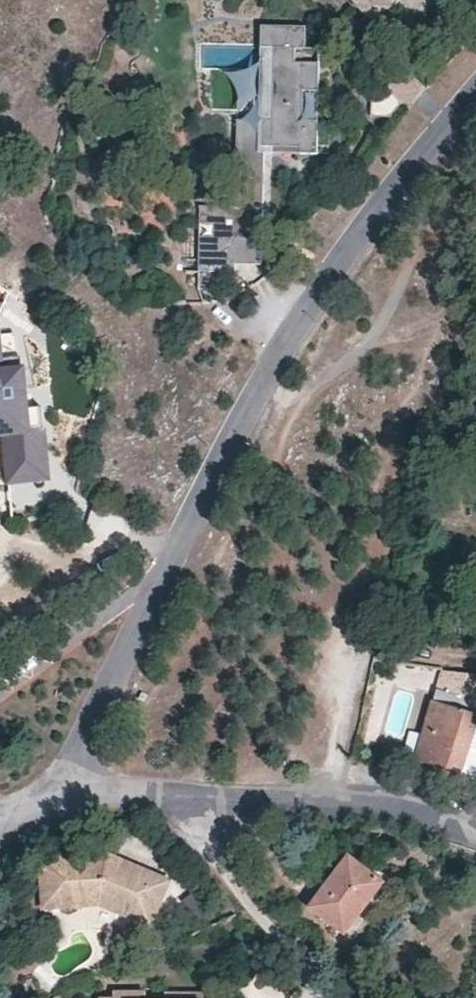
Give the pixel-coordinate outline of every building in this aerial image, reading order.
[(372,23),(390,7),(389,5),(384,0),(352,0),(372,23)] [(317,85),(317,59),(296,59),(296,43),(306,43),(306,22),(261,22),(261,114),(233,114),(233,162),(245,162),(246,177),(231,177),(231,200),(196,200),(196,261),(232,261),(232,254),(259,254),(260,146),(273,146),(273,140),(300,139),(301,145),(317,145),(317,113),(303,113),(303,84),(317,85)] [(234,265),(242,282),(260,273),(252,257),(234,265)] [(18,341),(4,343),(6,361),(0,361),(0,373),(21,370),(18,341)] [(21,370),(0,373),(0,435),(5,434),(9,467),(49,463),(43,410),(25,411),(21,370)] [(50,482),(49,463),(9,467),(11,486),(50,482)] [(440,680),(416,760),(461,773),(475,722),(475,672),(444,668),(440,680)] [(475,777),(475,722),(461,773),(475,777)] [(116,848),(101,845),(92,856),(98,862),(113,864),(120,861),(116,848)] [(167,880),(120,861),(113,864),(98,862),(92,856),(40,858),(42,906),(98,903),(149,925),(167,880)] [(379,880),(348,857),(308,909),(344,936),(372,898),(367,895),(379,880)] [(367,895),(372,898),(383,883),(379,880),(367,895)]
